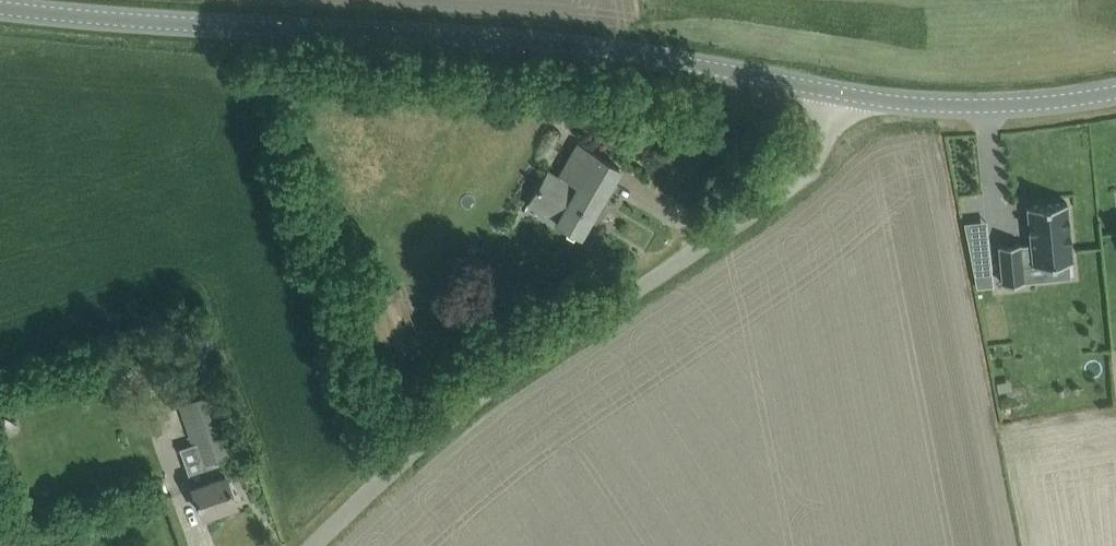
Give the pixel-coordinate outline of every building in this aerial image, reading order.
[(558,222),(580,234),(620,166),(580,143),(559,178),(547,171),(531,198),(561,216),(558,222)] [(1021,243),(1000,245),(1004,282),(1025,280),(1023,265),(1073,260),(1067,201),(1028,205),(1032,245),(1021,246),(1021,243)] [(989,246),(970,248),(976,282),(993,281),(989,246)] [(210,380),(180,390),(184,401),(180,403),(202,464),(204,464),(209,479),(193,485),(196,493),(203,514),(237,502),(227,473),(226,473),(221,458),(236,453),(228,433),(213,391),(210,380)]
